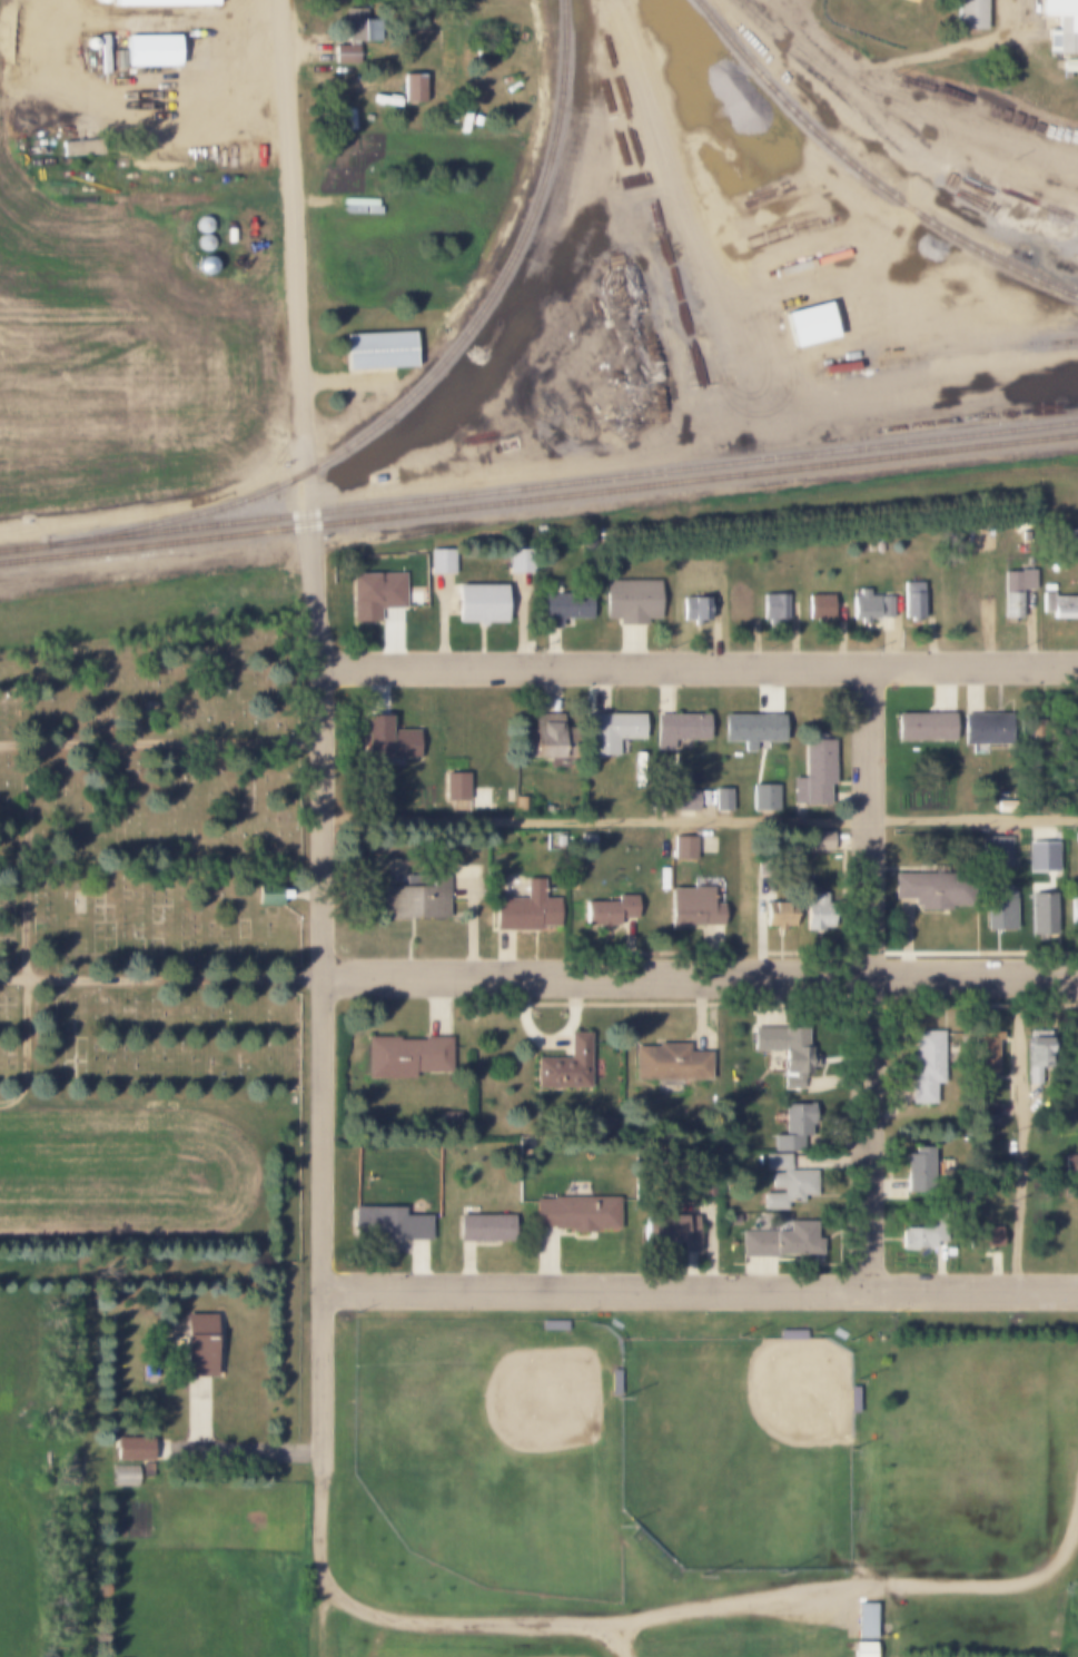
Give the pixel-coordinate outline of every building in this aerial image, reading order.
[(116,10),(222,10),(222,0),(116,0),(116,10)] [(956,28),(956,0),(985,0),(985,28),(956,28)] [(1039,16),(1039,0),(1077,0),(1077,32),(1077,53),(1055,53),(1055,49),(1047,49),(1047,30),(1055,30),(1055,16),(1039,16)] [(333,46),(346,46),(346,9),(365,9),(365,20),(379,20),(379,41),(356,41),(356,62),(333,62),(333,46)] [(98,36),(107,36),(107,73),(97,73),(98,36)] [(123,36),(177,36),(177,67),(123,67),(123,50),(123,36)] [(89,50),(92,49),(95,47),(96,43),(95,40),(92,38),(89,38),(86,38),(83,40),(83,43),(83,47),(86,49),(89,50)] [(123,67),(123,50),(112,50),(111,71),(123,71),(123,67)] [(1060,60),(1077,60),(1077,71),(1060,71),(1060,60)] [(402,75),(424,75),(424,102),(402,102),(402,75)] [(59,141),(99,139),(100,155),(59,156),(59,141)] [(201,234),(205,233),(208,229),(209,225),(208,221),(205,218),(201,217),(197,218),(194,221),(192,225),(194,229),(197,233),(201,234)] [(202,251),(207,250),(209,247),(210,243),(209,239),(207,236),(202,235),(198,236),(195,239),(194,243),(195,247),(198,250),(202,251)] [(202,276),(208,275),(211,270),(212,266),(211,262),(208,257),(202,256),(198,257),(195,262),(192,266),(195,270),(198,275),(202,276)] [(688,278),(684,259),(659,265),(663,283),(688,278)] [(781,313),(825,303),(833,337),(790,348),(781,313)] [(342,327),(413,325),(414,361),(343,363),(342,327)] [(506,549),(531,549),(531,574),(506,574),(506,549)] [(452,550),(452,574),(428,574),(428,550),(452,550)] [(1032,569),(1032,589),(1018,589),(1018,619),(1002,619),(1002,571),(1018,571),(1018,569),(1032,569)] [(402,573),(402,608),(377,608),(377,621),(349,621),(349,573),(402,573)] [(643,619),(643,624),(615,624),(615,619),(602,619),(602,581),(656,581),(656,619),(643,619)] [(902,582),(921,582),(921,618),(917,618),(913,622),(909,622),(906,618),(902,618),(902,582)] [(503,585),(503,621),(454,621),(454,585),(503,585)] [(876,617),(867,617),(867,624),(857,624),(857,617),(850,617),(850,596),(857,596),(857,590),(867,590),(867,596),(876,596),(876,617)] [(745,591),(745,621),(726,621),(726,591),(745,591)] [(1051,596),(1077,596),(1077,608),(1071,608),(1071,619),(1049,619),(1049,612),(1041,612),(1041,592),(1051,592),(1051,596)] [(587,593),(587,618),(558,618),(558,629),(541,629),(541,593),(587,593)] [(785,594),(785,620),(760,620),(760,594),(785,594)] [(829,594),(829,618),(804,618),(804,594),(829,594)] [(876,596),(889,596),(889,617),(876,617),(876,596)] [(708,598),(708,620),(680,620),(680,598),(708,598)] [(642,713),(642,739),(615,739),(615,754),(590,754),(590,713),(642,713)] [(951,713),(951,741),(896,741),(896,713),(951,713)] [(1008,713),(1008,743),(961,743),(961,713),(1008,713)] [(560,727),(568,727),(568,758),(520,758),(520,727),(531,727),(531,714),(560,714),(560,727)] [(705,714),(705,739),(678,739),(678,749),(653,749),(653,714),(705,714)] [(752,740),(752,748),(749,750),(743,750),(741,748),(741,740),(722,740),(722,714),(783,714),(783,740),(752,740)] [(415,730),(415,758),(360,758),(360,716),(387,716),(387,730),(415,730)] [(1015,720),(1034,720),(1034,738),(1015,738),(1015,720)] [(802,777),(802,739),(832,739),(832,785),(827,785),(827,805),(802,805),(802,802),(791,802),(791,777),(802,777)] [(465,772),(465,801),(442,801),(442,772),(465,772)] [(778,785),(778,811),(752,811),(752,785),(778,785)] [(714,789),(730,789),(730,809),(714,809),(714,789)] [(696,791),(696,810),(653,810),(653,791),(696,791)] [(513,797),(524,797),(524,810),(513,810),(513,797)] [(996,800),(1011,800),(1011,812),(996,812),(996,800)] [(810,830),(831,830),(831,850),(810,850),(810,830)] [(693,837),(693,860),(671,860),(671,837),(693,837)] [(1010,837),(1010,868),(981,868),(981,837),(1010,837)] [(1056,842),(1056,872),(1026,872),(1026,842),(1056,842)] [(919,905),(913,905),(913,897),(893,897),(893,872),(961,872),(961,905),(946,905),(946,910),(919,910),(919,905)] [(446,875),(446,901),(455,901),(455,918),(383,918),(383,886),(426,886),(426,875),(446,875)] [(541,898),(557,898),(557,926),(536,926),(536,931),(492,931),(492,898),(523,898),(523,877),(541,877),(541,898)] [(276,890),(285,890),(285,899),(276,899),(276,905),(255,905),(255,884),(276,884),(276,890)] [(720,904),(720,926),(683,926),(683,929),(669,929),(669,888),(690,888),(690,886),(710,886),(710,904),(720,904)] [(1012,891),(1012,929),(983,929),(983,891),(1012,891)] [(811,894),(829,894),(829,930),(803,930),(803,903),(811,903),(811,894)] [(1052,894),(1052,938),(1028,938),(1028,894),(1052,894)] [(615,896),(633,896),(633,918),(615,918),(615,931),(583,931),(583,901),(615,901),(615,896)] [(1067,898),(1077,898),(1077,927),(1067,927),(1067,898)] [(793,901),(793,927),(764,927),(764,901),(793,901)] [(813,1054),(813,1068),(809,1068),(809,1073),(800,1073),(800,1088),(780,1088),(780,1049),(751,1049),(751,1027),(805,1027),(805,1046),(809,1046),(809,1054),(813,1054)] [(567,1030),(586,1030),(586,1088),(533,1088),(533,1058),(567,1058),(567,1030)] [(933,1083),(933,1104),(910,1104),(910,1055),(913,1055),(913,1030),(940,1030),(940,1083),(933,1083)] [(1047,1030),(1047,1084),(1026,1084),(1026,1030),(1047,1030)] [(983,1037),(983,1032),(1000,1032),(1000,1043),(992,1043),(992,1073),(972,1073),(972,1037),(983,1037)] [(365,1036),(395,1036),(395,1039),(421,1039),(421,1036),(447,1036),(447,1072),(365,1072),(365,1036)] [(706,1052),(706,1082),(633,1082),(633,1046),(655,1046),(655,1043),(685,1043),(685,1052),(706,1052)] [(783,1104),(808,1104),(808,1134),(801,1134),(801,1153),(788,1153),(771,1153),(771,1134),(783,1134),(783,1104)] [(912,1146),(930,1146),(930,1191),(903,1191),(903,1154),(912,1154),(912,1146)] [(788,1153),(771,1153),(762,1153),(762,1170),(770,1170),(788,1170),(788,1153)] [(770,1193),(770,1170),(788,1170),(814,1170),(814,1197),(783,1197),(783,1209),(762,1209),(762,1193),(770,1193)] [(593,1233),(564,1233),(564,1231),(551,1231),(551,1226),(533,1226),(533,1200),(551,1200),(551,1197),(616,1197),(616,1231),(593,1231),(593,1233)] [(428,1215),(428,1239),(352,1239),(352,1207),(400,1207),(400,1215),(428,1215)] [(736,1214),(736,1224),(722,1224),(722,1214),(736,1214)] [(511,1215),(511,1242),(457,1242),(457,1215),(511,1215)] [(681,1252),(681,1242),(649,1242),(649,1215),(698,1215),(698,1252),(681,1252)] [(926,1229),(926,1219),(933,1219),(933,1215),(945,1215),(945,1241),(933,1241),(933,1250),(900,1250),(900,1229),(926,1229)] [(813,1253),(813,1257),(740,1257),(740,1231),(785,1231),(785,1220),(813,1220),(813,1239),(818,1239),(818,1253),(813,1253)] [(967,1227),(998,1227),(998,1246),(980,1246),(980,1249),(967,1249),(967,1227)] [(217,1379),(217,1316),(187,1316),(187,1379),(217,1379)] [(120,1464),(156,1464),(156,1441),(120,1441),(120,1464)] [(143,1490),(143,1468),(116,1468),(116,1490),(143,1490)] [(853,1604),(873,1604),(873,1640),(853,1640),(853,1604)] [(873,1643),(873,1656),(852,1656),(852,1643),(873,1643)]
